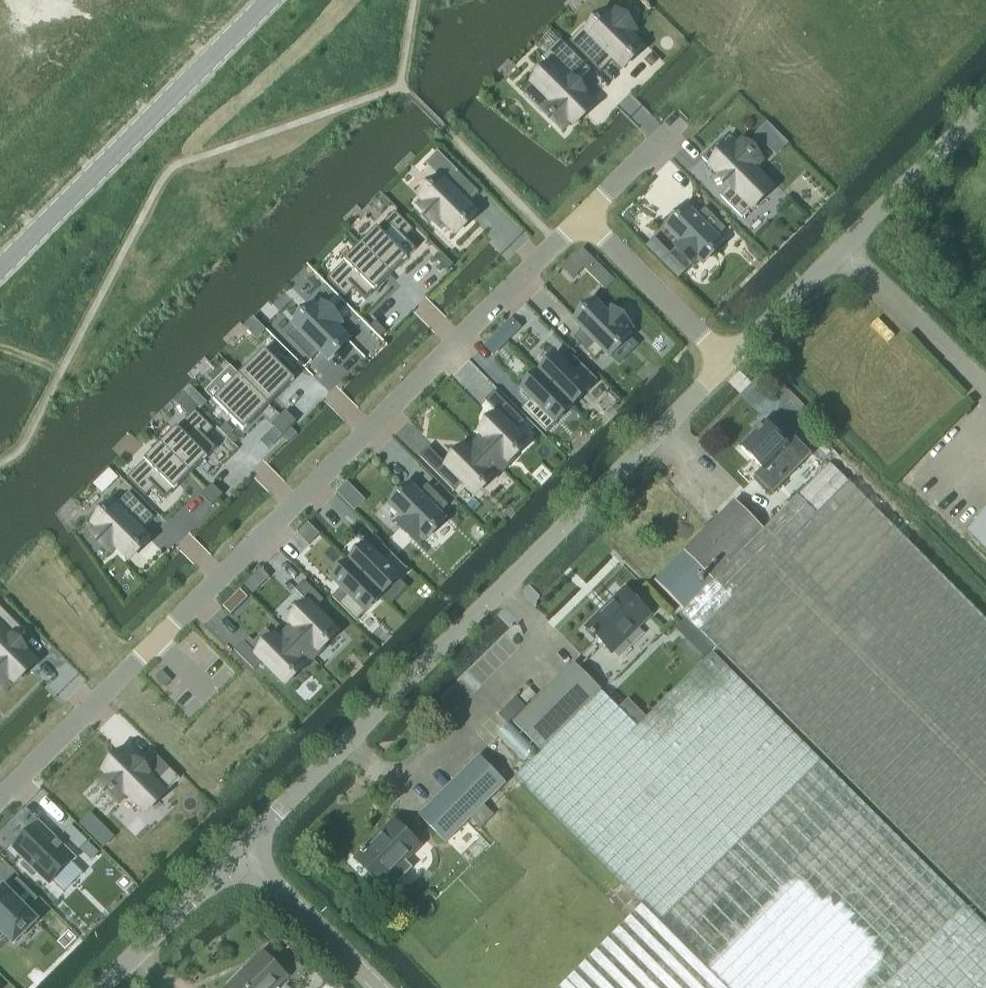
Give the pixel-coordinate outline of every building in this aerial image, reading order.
[(584,28),(570,41),(601,72),(614,60),(623,68),(643,48),(630,35),(635,29),(615,9),(610,15),(607,12),(588,31),(584,28)] [(535,81),(533,83),(534,84),(537,87),(551,101),(544,108),(564,129),(572,122),(574,125),(583,116),(595,104),(584,94),(585,93),(580,88),(576,84),(590,70),(560,40),(542,57),(550,66),(535,81)] [(768,122),(756,134),(777,155),(789,144),(768,122)] [(714,147),(702,158),(721,177),(721,178),(730,187),(721,196),(742,218),(755,205),(751,201),(768,183),(754,169),(761,163),(741,142),(739,144),(730,136),(726,140),(716,149),(714,147)] [(424,201),(419,206),(439,227),(444,222),(456,234),(477,214),(468,205),(480,193),(459,172),(438,152),(427,163),(441,178),(421,198),(424,201)] [(688,208),(668,229),(680,241),(675,246),(695,266),(700,261),(703,264),(724,244),(718,238),(727,229),(705,208),(696,217),(688,208)] [(395,212),(362,245),(387,271),(391,275),(398,268),(416,250),(405,239),(414,230),(395,212)] [(654,238),(646,246),(678,279),(686,271),(654,238)] [(362,245),(328,279),(346,298),(355,289),(366,300),(383,282),(391,275),(387,271),(362,245)] [(583,248),(573,258),(584,269),(594,259),(583,248)] [(447,271),(453,266),(442,255),(436,260),(447,271)] [(583,330),(574,338),(595,359),(604,351),(610,356),(630,336),(628,333),(633,328),(612,308),(607,313),(595,301),(575,321),(583,330)] [(295,327),(287,335),(312,361),(321,352),(330,360),(350,340),(338,328),(343,323),(322,302),(317,308),(314,305),(294,325),(295,327)] [(268,330),(255,317),(253,320),(250,322),(245,327),(258,340),(268,330)] [(512,319),(498,332),(506,340),(520,327),(512,319)] [(376,321),(370,327),(381,338),(387,332),(376,321)] [(265,350),(240,376),(266,402),(270,405),(277,398),(295,380),(265,350)] [(557,357),(540,374),(572,407),(598,381),(574,356),(565,365),(557,357)] [(231,366),(214,383),(223,393),(215,401),(244,431),(262,413),(270,405),(266,402),(240,376),(231,366)] [(531,399),(523,408),(547,432),(572,407),(540,374),(523,391),(531,399)] [(190,386),(184,393),(199,408),(200,409),(206,403),(207,402),(190,386)] [(482,435),(475,442),(501,469),(514,457),(528,443),(515,430),(524,421),(493,390),(484,399),(498,413),(479,431),(482,435)] [(162,444),(128,478),(146,497),(155,488),(166,499),(184,481),(191,474),(198,467),(217,449),(206,438),(214,429),(196,411),(199,408),(184,393),(175,401),(190,416),(162,444)] [(286,411),(281,416),(291,427),(297,422),(286,411)] [(281,416),(272,425),(283,436),(291,427),(281,416)] [(227,424),(221,430),(228,437),(234,431),(227,424)] [(743,443),(745,445),(742,449),(762,468),(777,453),(794,469),(809,453),(792,437),(785,444),(765,425),(754,436),(752,434),(743,443)] [(291,427),(283,436),(290,442),(298,434),(291,427)] [(429,447),(419,456),(454,491),(463,482),(475,495),(489,481),(501,469),(475,442),(468,449),(465,446),(446,464),(429,447)] [(904,539),(828,464),(762,530),(734,502),(684,551),(654,580),(683,608),(679,612),(985,918),(985,621),(904,539)] [(107,471),(93,485),(101,492),(103,494),(119,478),(110,468),(107,471)] [(212,484),(207,490),(218,501),(223,495),(212,484)] [(411,485),(390,505),(402,517),(397,523),(418,543),(423,538),(426,540),(446,520),(440,514),(449,505),(428,484),(422,490),(419,493),(413,487),(411,485)] [(207,490),(201,495),(212,506),(218,501),(207,490)] [(97,527),(92,532),(112,552),(117,547),(130,559),(150,539),(142,531),(155,518),(129,492),(116,505),(114,504),(95,525),(97,527)] [(967,533),(985,552),(985,513),(967,533)] [(366,547),(350,563),(383,596),(408,570),(384,546),(375,554),(367,546),(366,547)] [(341,588),(333,597),(357,621),(383,596),(350,563),(333,580),(341,588)] [(260,588),(251,578),(242,588),(251,597),(260,588)] [(294,626),(287,633),(312,658),(324,646),(338,632),(315,609),(324,600),(305,581),(296,590),(309,604),(291,622),(294,626)] [(624,589),(584,629),(593,638),(595,636),(611,653),(650,614),(624,589)] [(240,590),(223,607),(231,615),(248,598),(240,590)] [(6,686),(13,679),(14,681),(15,682),(17,680),(24,673),(36,662),(25,651),(26,651),(17,641),(26,632),(0,606),(0,680),(6,686)] [(244,641),(235,650),(254,670),(263,661),(285,684),(300,670),(312,658),(287,633),(280,640),(276,636),(275,638),(257,655),(245,642),(244,641)] [(559,987),(985,987),(985,927),(711,653),(647,718),(638,727),(619,708),(601,690),(573,662),(512,723),(540,751),(513,776),(518,780),(640,903),(642,905),(627,920),(559,987)] [(628,699),(619,708),(638,727),(647,718),(628,699)] [(107,774),(100,781),(121,801),(127,794),(141,808),(144,811),(145,812),(147,810),(163,795),(180,778),(158,756),(148,767),(144,771),(140,766),(141,766),(139,764),(136,760),(135,761),(125,751),(113,762),(106,769),(104,771),(106,773),(107,774)] [(477,756),(418,815),(446,843),(471,818),(481,829),(493,817),(483,806),(504,785),(477,756)] [(91,815),(80,825),(92,836),(102,826),(91,815)] [(379,885),(387,877),(396,886),(413,868),(404,860),(419,845),(393,819),(392,821),(395,824),(386,834),(387,834),(377,843),(374,839),(363,849),(362,848),(359,852),(360,853),(354,859),(379,885)] [(39,823),(14,849),(27,861),(23,865),(33,875),(37,871),(50,884),(52,881),(64,893),(84,873),(72,861),(75,859),(39,823)] [(79,832),(70,841),(79,849),(88,841),(79,832)] [(124,874),(116,883),(124,891),(133,882),(124,874)] [(0,892),(0,929),(5,935),(14,944),(37,921),(27,910),(7,890),(4,887),(0,892)] [(228,987),(276,987),(286,977),(262,954),(228,987)] [(330,978),(320,987),(340,987),(330,978)]
